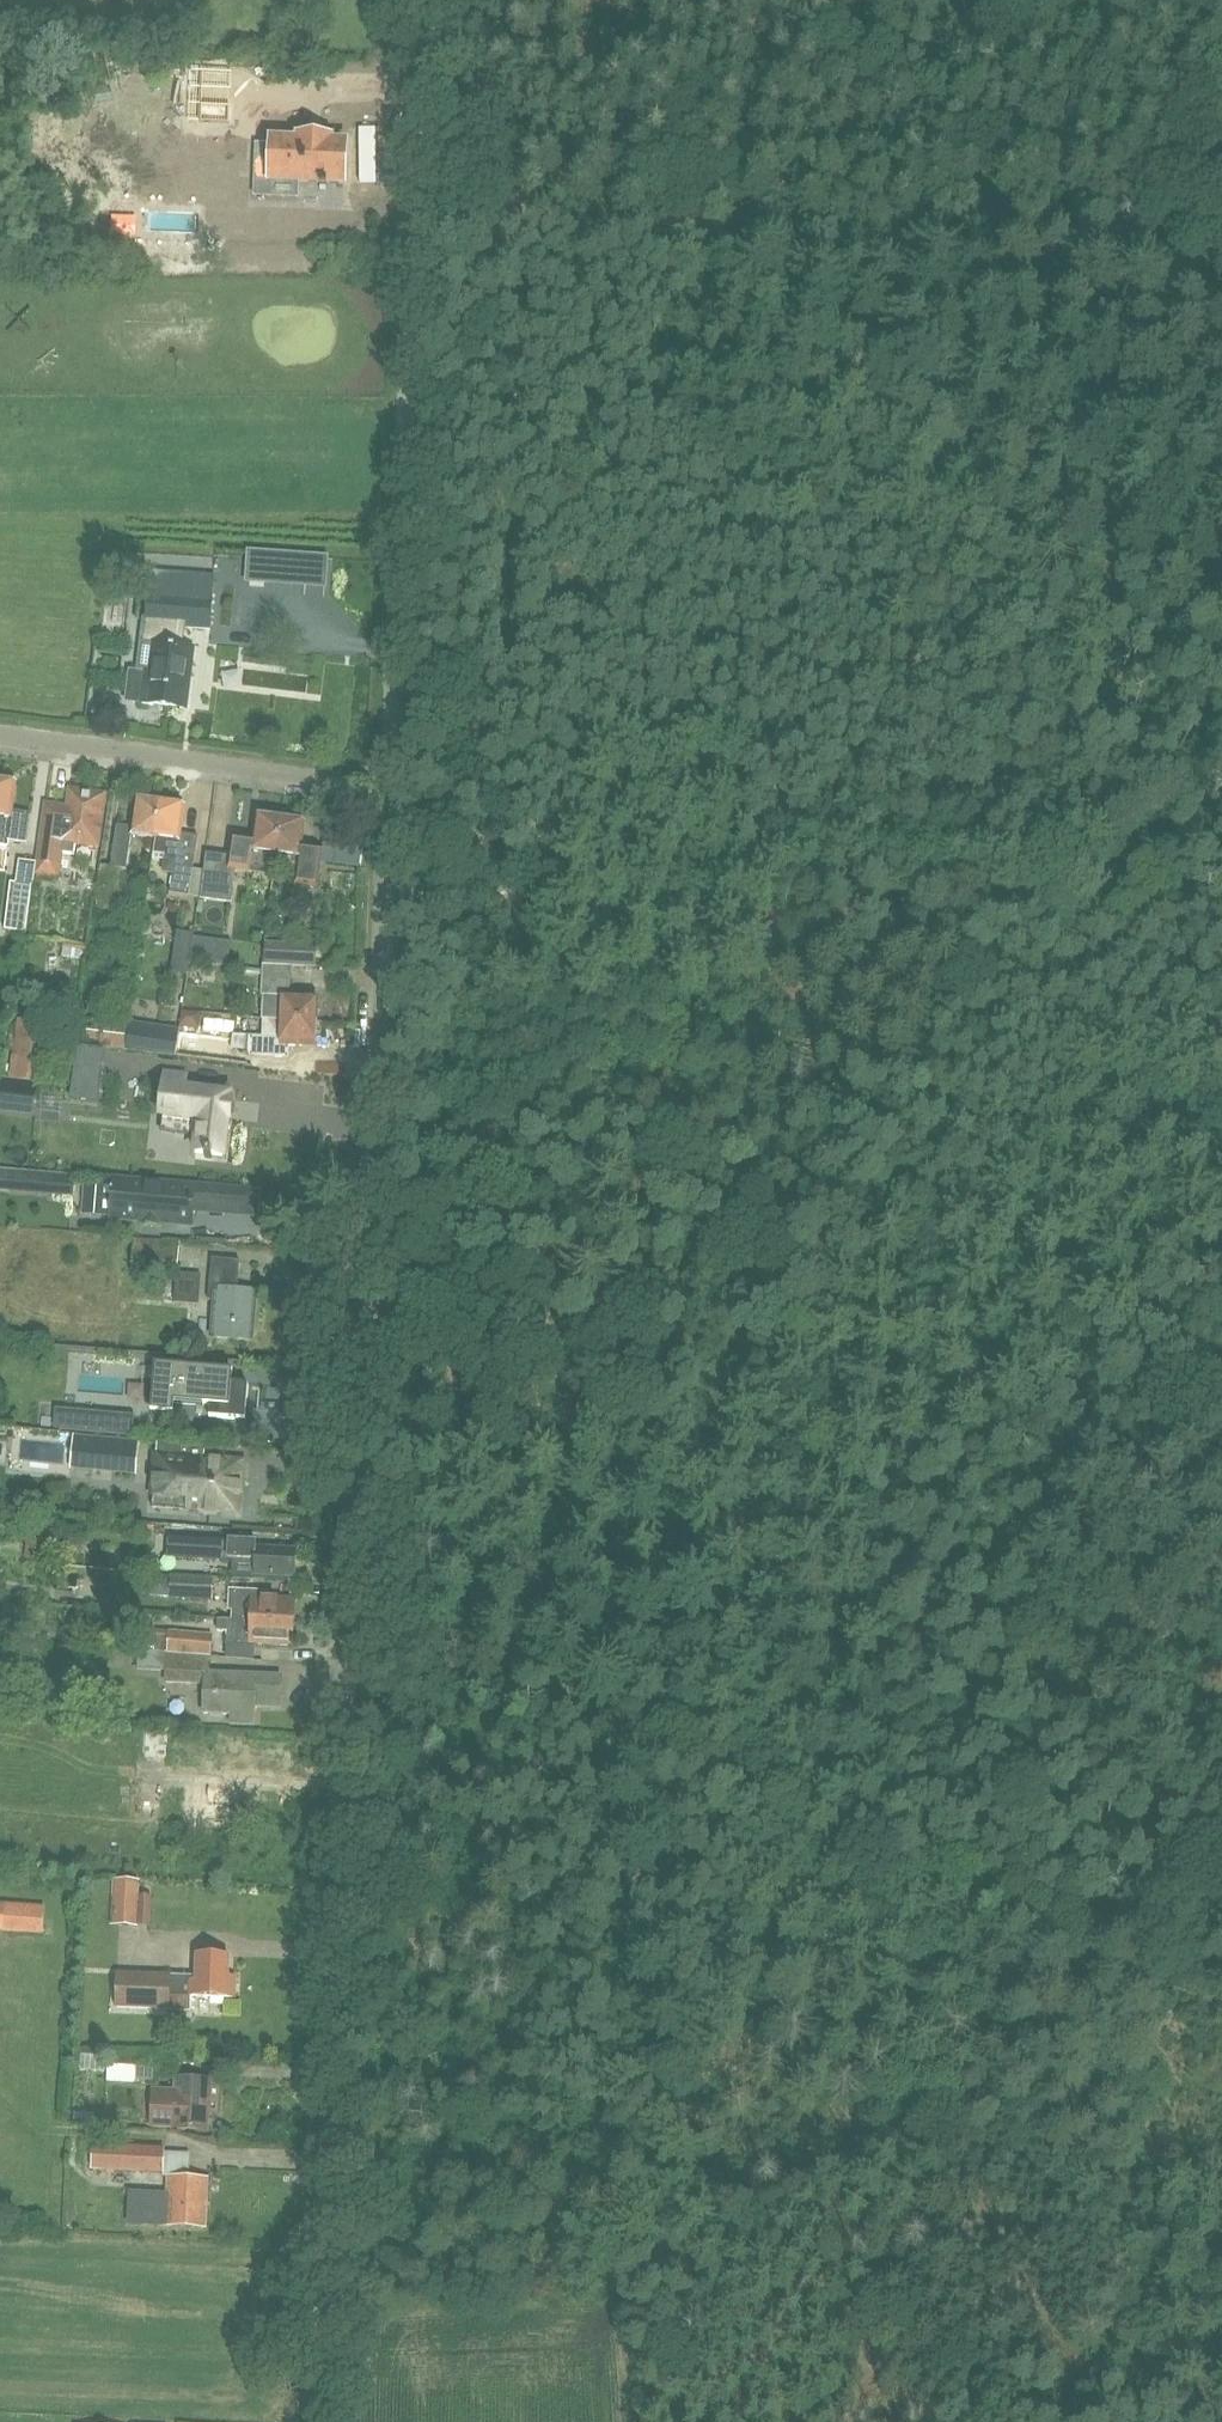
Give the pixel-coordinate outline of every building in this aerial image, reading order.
[(201,105),(200,123),(230,124),(230,106),(201,105)] [(272,140),(272,144),(270,181),(300,182),(320,183),(320,186),(327,186),(327,184),(344,184),(346,144),(331,143),(331,139),(322,139),(307,138),(299,138),(298,142),(272,140)] [(125,236),(126,218),(113,218),(112,236),(125,236)] [(246,581),(267,582),(269,550),(249,548),(246,581)] [(210,629),(214,578),(149,574),(145,624),(146,624),(143,644),(153,645),(149,674),(145,673),(142,704),(183,709),(192,648),(182,646),(185,627),(210,629)] [(16,783),(0,781),(0,845),(7,846),(8,840),(27,842),(31,813),(13,811),(16,783)] [(68,806),(45,803),(37,863),(34,877),(58,881),(64,842),(98,848),(106,796),(70,790),(68,806)] [(102,865),(97,898),(120,901),(125,869),(126,869),(132,834),(156,837),(161,803),(136,800),(132,828),(117,826),(112,867),(102,865)] [(189,896),(193,870),(198,837),(180,834),(185,806),(161,803),(156,837),(153,858),(176,862),(171,893),(189,896)] [(273,865),(278,819),(256,816),(253,841),(233,838),(230,857),(228,869),(235,870),(249,872),(251,861),(273,865)] [(278,819),(273,865),(275,865),(276,862),(298,865),(295,885),(318,888),(323,850),(302,847),(305,823),(278,819)] [(201,897),(200,899),(231,903),(235,870),(228,869),(230,857),(206,854),(204,871),(201,897)] [(26,933),(32,886),(11,883),(4,930),(26,933)] [(316,947),(297,946),(265,944),(264,961),(315,964),(316,947)] [(287,996),(289,966),(261,964),(259,996),(262,996),(261,1019),(278,1019),(315,1022),(317,998),(287,996)] [(77,1044),(124,1050),(128,1023),(80,1017),(77,1044)] [(315,1022),(278,1019),(261,1019),(260,1036),(248,1035),(247,1052),(261,1057),(287,1059),(287,1045),(314,1046),(315,1022)] [(19,1021),(12,1079),(35,1082),(42,1024),(19,1021)] [(176,1055),(228,1062),(230,1043),(179,1036),(176,1055)] [(71,1098),(97,1102),(102,1066),(76,1063),(71,1098)] [(205,1158),(212,1159),(212,1155),(222,1156),(227,1118),(229,1118),(231,1100),(229,1100),(230,1095),(184,1090),(185,1078),(169,1076),(167,1088),(165,1087),(161,1114),(178,1116),(175,1134),(197,1136),(195,1153),(206,1154),(205,1158)] [(34,1085),(0,1081),(0,1107),(31,1110),(34,1085)] [(12,1186),(13,1171),(0,1170),(0,1185),(12,1186)] [(113,1177),(110,1214),(110,1216),(190,1224),(192,1203),(221,1205),(223,1188),(113,1177)] [(198,1305),(200,1276),(177,1274),(180,1241),(134,1237),(131,1272),(164,1275),(162,1302),(198,1305)] [(257,1290),(237,1289),(238,1262),(211,1259),(209,1300),(213,1301),(210,1335),(253,1339),(257,1290)] [(155,1364),(154,1378),(151,1412),(173,1414),(174,1402),(210,1405),(209,1417),(245,1420),(248,1384),(228,1382),(229,1371),(155,1364)] [(134,1416),(102,1413),(100,1434),(132,1437),(134,1416)] [(222,1428),(259,1429),(259,1420),(222,1419),(222,1428)] [(94,1465),(141,1469),(143,1445),(96,1441),(94,1465)] [(238,1515),(242,1462),(156,1456),(153,1494),(189,1496),(187,1511),(238,1515)] [(295,1575),(296,1549),(258,1546),(258,1541),(220,1539),(219,1558),(255,1560),(255,1573),(295,1575)] [(211,1600),(212,1578),(149,1576),(148,1597),(170,1598),(211,1600)] [(231,1617),(251,1618),(293,1621),(294,1599),(267,1597),(267,1592),(229,1591),(228,1610),(232,1610),(231,1617)] [(249,1645),(249,1641),(292,1643),(293,1621),(251,1618),(231,1617),(231,1620),(228,1620),(227,1643),(249,1645)] [(167,1651),(211,1654),(211,1636),(168,1635),(167,1651)] [(209,1671),(209,1661),(211,1661),(211,1654),(167,1651),(165,1682),(203,1684),(202,1712),(233,1713),(232,1719),(254,1720),(256,1721),(256,1702),(281,1703),(282,1674),(209,1671)] [(115,1878),(113,1923),(151,1925),(152,1896),(141,1895),(140,1879),(115,1878)] [(154,1899),(153,1928),(163,1928),(164,1899),(154,1899)] [(0,1904),(0,1931),(42,1934),(44,1907),(0,1904)] [(168,2007),(168,1994),(226,1997),(228,1956),(196,1954),(195,1979),(192,1979),(192,1975),(117,1972),(116,2005),(168,2007)] [(108,2073),(137,2075),(137,2085),(156,2085),(157,2057),(109,2054),(108,2073)] [(179,2079),(178,2093),(178,2094),(156,2093),(155,2121),(176,2122),(176,2125),(176,2127),(212,2128),(212,2126),(211,2126),(212,2111),(219,2111),(219,2113),(220,2113),(222,2079),(178,2077),(178,2079),(179,2079)] [(165,2149),(93,2145),(92,2168),(163,2172),(165,2149)] [(130,2192),(128,2224),(203,2227),(206,2179),(170,2177),(169,2194),(130,2192)]
